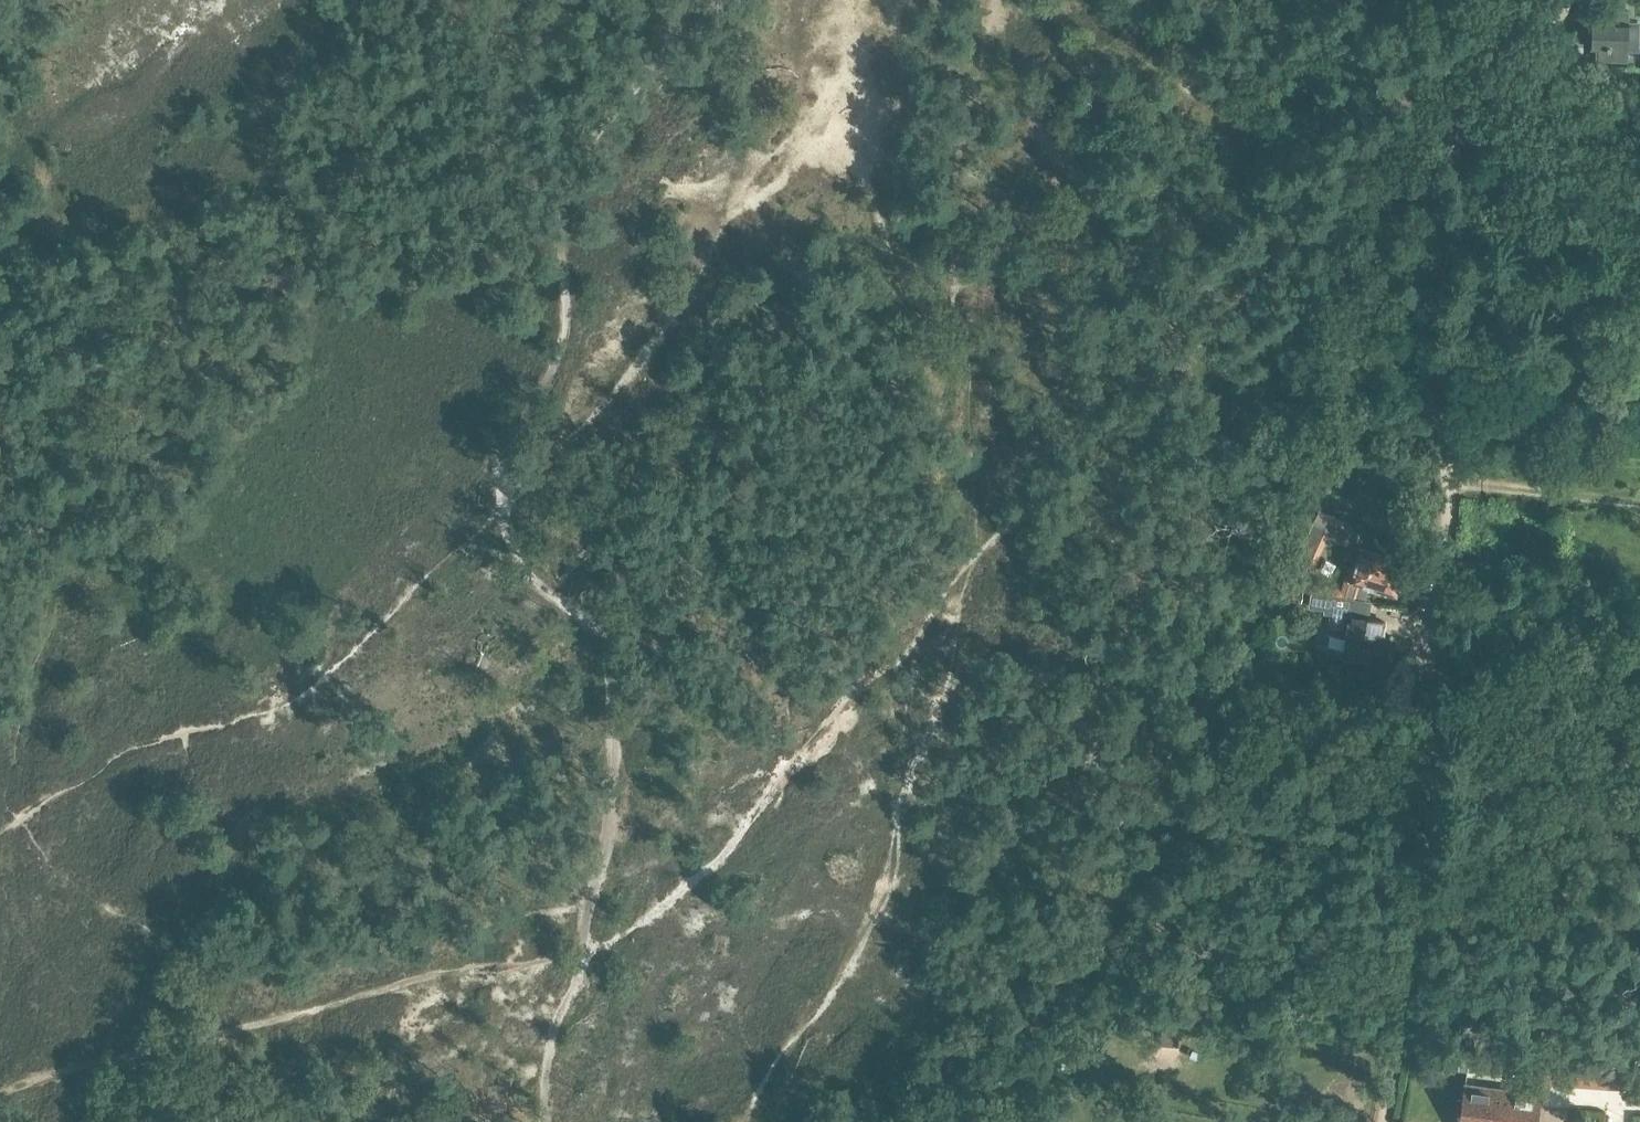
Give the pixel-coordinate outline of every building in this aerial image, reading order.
[(1594,21),(1593,48),(1597,48),(1597,59),(1627,60),(1628,49),(1639,49),(1639,23),(1628,22),(1629,11),(1598,11),(1598,22),(1594,21)] [(1399,419),(1387,415),(1382,430),(1393,434),(1399,419)] [(1415,442),(1420,432),(1407,426),(1403,437),(1415,442)] [(1319,510),(1284,586),(1308,590),(1340,596),(1365,599),(1369,587),(1375,589),(1397,597),(1399,592),(1401,591),(1404,583),(1402,582),(1405,571),(1406,568),(1402,566),(1400,565),(1389,561),(1390,557),(1387,556),(1370,551),(1361,549),(1355,569),(1348,567),(1344,581),(1342,588),(1330,586),(1330,584),(1321,582),(1321,585),(1309,583),(1316,566),(1315,566),(1328,538),(1348,545),(1355,523),(1321,511),(1319,510)] [(1301,602),(1303,591),(1286,587),(1283,599),(1301,602)] [(1312,592),(1310,606),(1325,609),(1325,612),(1331,613),(1328,631),(1337,633),(1338,633),(1347,634),(1344,655),(1379,661),(1383,634),(1381,634),(1384,620),(1368,617),(1370,602),(1312,592)] [(1519,1077),(1618,1084),(1620,1063),(1520,1057),(1519,1077)] [(1460,1121),(1536,1121),(1540,1093),(1465,1083),(1460,1121)]
